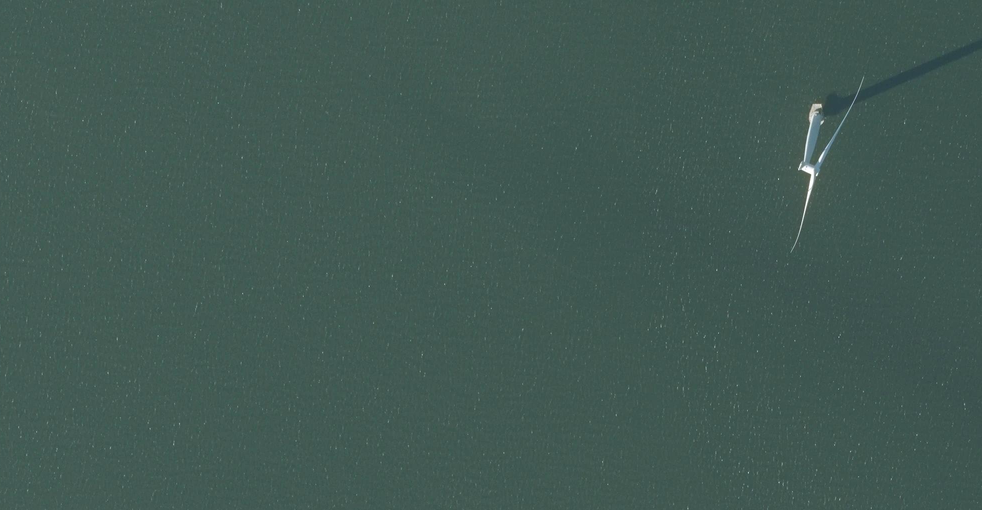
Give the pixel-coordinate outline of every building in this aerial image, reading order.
[(815,112),(814,114),(815,117),(816,119),(818,120),(821,119),(823,118),(824,116),(824,114),(823,112),(821,110),(819,110),(817,110),(815,112)]
